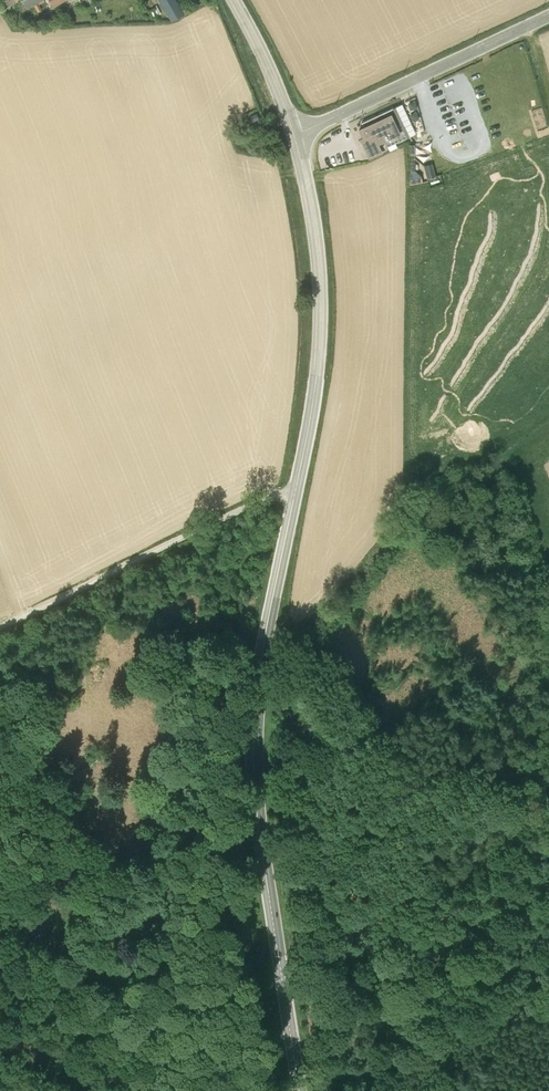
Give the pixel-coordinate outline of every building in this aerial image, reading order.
[(0,1),(0,4),(3,9),(17,0),(2,0),(0,1)] [(170,20),(183,13),(176,0),(159,0),(170,20)] [(392,106),(406,136),(415,132),(401,102),(392,106)] [(406,136),(392,106),(361,120),(363,125),(358,128),(362,136),(359,137),(368,156),(387,147),(386,145),(387,145),(394,141),(406,136)] [(256,111),(249,114),(251,120),(259,117),(256,111)] [(431,161),(422,164),(426,177),(434,175),(431,161)] [(421,175),(408,177),(409,184),(421,182),(421,180),(421,175)]
